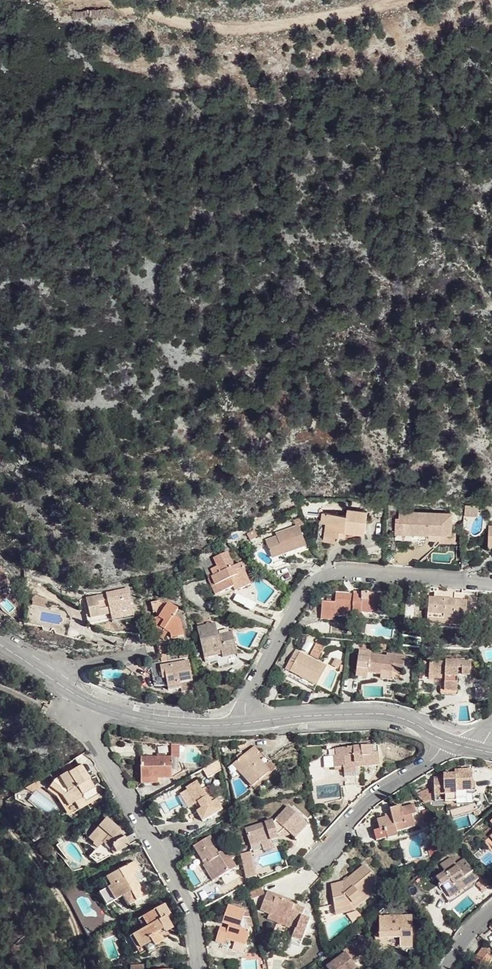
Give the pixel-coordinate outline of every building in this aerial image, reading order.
[(322,514),(321,522),(327,523),(325,540),(333,541),(341,542),(341,536),(343,529),(348,530),(366,532),(367,511),(348,510),(347,516),(322,514)] [(451,535),(452,515),(410,513),(410,511),(398,510),(398,519),(402,519),(402,532),(440,534),(440,540),(439,545),(456,546),(456,535),(451,535)] [(280,526),(270,528),(277,553),(288,550),(285,541),(297,537),(309,534),(303,513),(278,521),(280,526)] [(277,553),(270,528),(264,530),(271,555),(277,553)] [(235,572),(237,576),(254,570),(245,549),(239,551),(237,546),(233,548),(229,537),(215,543),(221,559),(218,560),(222,568),(219,570),(222,577),(235,572)] [(219,584),(237,576),(235,572),(222,577),(219,570),(213,571),(219,584)] [(148,580),(152,596),(156,595),(164,585),(155,578),(148,580)] [(366,581),(358,581),(341,580),(340,583),(330,583),(330,588),(326,588),(324,605),(338,606),(339,602),(364,604),(364,599),(374,600),(375,597),(385,598),(385,586),(380,585),(381,579),(374,578),(366,578),(366,581)] [(155,629),(156,635),(172,632),(169,620),(181,617),(179,603),(172,596),(177,590),(166,582),(164,585),(156,595),(152,596),(150,597),(152,613),(162,621),(154,622),(155,629)] [(132,605),(130,593),(109,597),(107,588),(86,592),(90,613),(98,612),(106,610),(105,606),(110,605),(111,611),(124,609),(124,606),(132,605)] [(430,616),(446,617),(447,612),(468,613),(470,590),(452,589),(433,588),(430,616)] [(192,619),(197,645),(212,642),(213,651),(214,658),(235,654),(234,645),(218,648),(215,626),(212,614),(192,619)] [(229,623),(215,626),(218,648),(234,645),(229,623)] [(372,644),(360,643),(358,661),(369,663),(369,658),(382,659),(382,663),(382,666),(404,667),(406,641),(389,639),(389,641),(372,640),(372,644)] [(312,654),(320,656),(323,644),(315,642),(312,654)] [(157,645),(157,652),(162,652),(162,658),(158,658),(152,657),(151,661),(149,664),(163,667),(163,672),(175,671),(176,674),(189,673),(188,644),(157,645)] [(433,648),(432,660),(449,661),(448,670),(446,670),(444,677),(461,679),(461,667),(462,655),(466,656),(465,661),(472,661),(473,647),(450,645),(450,649),(433,648)] [(325,664),(298,648),(287,668),(297,673),(299,671),(316,681),(325,664)] [(449,661),(432,660),(432,666),(443,666),(441,682),(461,683),(461,679),(444,677),(446,670),(448,670),(449,661)] [(251,732),(231,749),(250,775),(269,759),(263,752),(260,753),(254,743),(258,740),(254,736),(251,732)] [(338,743),(332,744),(333,756),(340,755),(340,757),(351,757),(352,763),(341,764),(342,778),(354,777),(352,765),(359,764),(359,756),(376,754),(373,734),(337,737),(338,743)] [(171,742),(145,738),(141,760),(157,762),(157,757),(169,759),(171,742)] [(88,782),(101,776),(96,767),(91,757),(79,763),(77,759),(61,767),(57,775),(69,784),(74,795),(81,792),(83,797),(93,793),(88,782)] [(434,771),(434,783),(445,783),(445,790),(458,790),(458,787),(458,778),(467,779),(473,778),(473,759),(455,759),(455,765),(442,765),(442,771),(434,771)] [(192,795),(189,796),(194,808),(216,798),(210,787),(208,788),(205,782),(208,780),(205,772),(198,775),(193,765),(183,770),(184,773),(178,777),(182,783),(185,790),(189,788),(192,795)] [(69,784),(57,775),(53,780),(62,787),(69,804),(83,797),(81,792),(74,795),(69,784)] [(106,787),(101,776),(88,782),(93,793),(106,787)] [(467,786),(467,779),(458,778),(458,787),(467,786)] [(281,815),(287,820),(290,822),(292,824),(305,810),(285,792),(266,811),(241,817),(246,834),(256,831),(257,839),(267,837),(266,831),(277,826),(273,822),(281,815)] [(383,804),(378,806),(380,818),(376,819),(378,828),(398,824),(397,820),(415,817),(413,807),(417,806),(415,796),(411,797),(410,794),(392,799),(393,805),(388,806),(387,803),(383,804)] [(194,808),(189,796),(186,798),(192,809),(194,808)] [(121,826),(125,823),(124,822),(119,816),(114,810),(93,827),(101,837),(104,835),(110,841),(114,839),(118,847),(133,840),(128,830),(124,832),(121,826)] [(277,826),(287,820),(281,815),(273,822),(277,826)] [(189,842),(195,850),(201,846),(211,863),(228,854),(223,845),(226,844),(220,833),(210,838),(207,832),(209,831),(203,821),(184,833),(189,842)] [(487,827),(483,830),(491,841),(491,832),(487,827)] [(460,867),(463,871),(467,868),(472,864),(454,843),(446,850),(447,852),(436,860),(435,858),(427,864),(433,872),(436,869),(446,879),(460,867)] [(201,846),(195,850),(205,867),(211,863),(201,846)] [(331,870),(338,893),(350,889),(376,870),(362,853),(353,860),(344,866),(331,870)] [(136,860),(107,874),(111,883),(106,885),(113,899),(130,891),(135,902),(149,895),(147,890),(145,886),(141,889),(134,875),(141,871),(136,860)] [(443,888),(463,871),(460,867),(446,879),(436,869),(433,872),(431,874),(443,888)] [(350,889),(338,893),(340,900),(355,895),(381,875),(376,870),(350,889)] [(111,883),(107,874),(102,876),(106,885),(111,883)] [(278,896),(268,891),(260,909),(273,915),(274,910),(285,915),(284,920),(282,923),(293,928),(287,942),(296,945),(307,918),(304,917),(305,912),(295,908),(287,905),(289,900),(278,896)] [(226,922),(220,921),(217,921),(215,929),(214,937),(224,939),(225,932),(245,935),(248,919),(239,918),(241,899),(223,898),(221,915),(227,915),(226,922)] [(167,905),(144,916),(148,925),(143,928),(132,933),(141,951),(146,949),(143,944),(151,941),(153,944),(164,938),(159,931),(164,929),(166,933),(171,930),(175,928),(168,915),(171,913),(167,905)] [(379,906),(379,925),(388,926),(389,936),(400,936),(412,936),(411,905),(379,906)] [(346,912),(349,921),(359,917),(356,909),(346,912)] [(274,910),(273,915),(284,920),(285,915),(274,910)] [(148,925),(144,916),(139,919),(143,928),(148,925)] [(388,926),(379,925),(379,936),(389,936),(388,926)] [(368,946),(368,929),(358,929),(358,946),(368,946)] [(141,951),(132,933),(128,935),(138,953),(141,951)] [(482,961),(491,948),(481,938),(470,953),(473,955),(468,963),(463,968),(479,968),(477,967),(482,961)] [(155,948),(153,944),(151,941),(143,944),(146,949),(148,952),(155,948)] [(325,955),(335,968),(338,968),(346,964),(356,958),(345,943),(325,955)] [(482,961),(477,967),(479,968),(482,968),(485,964),(482,961)]
